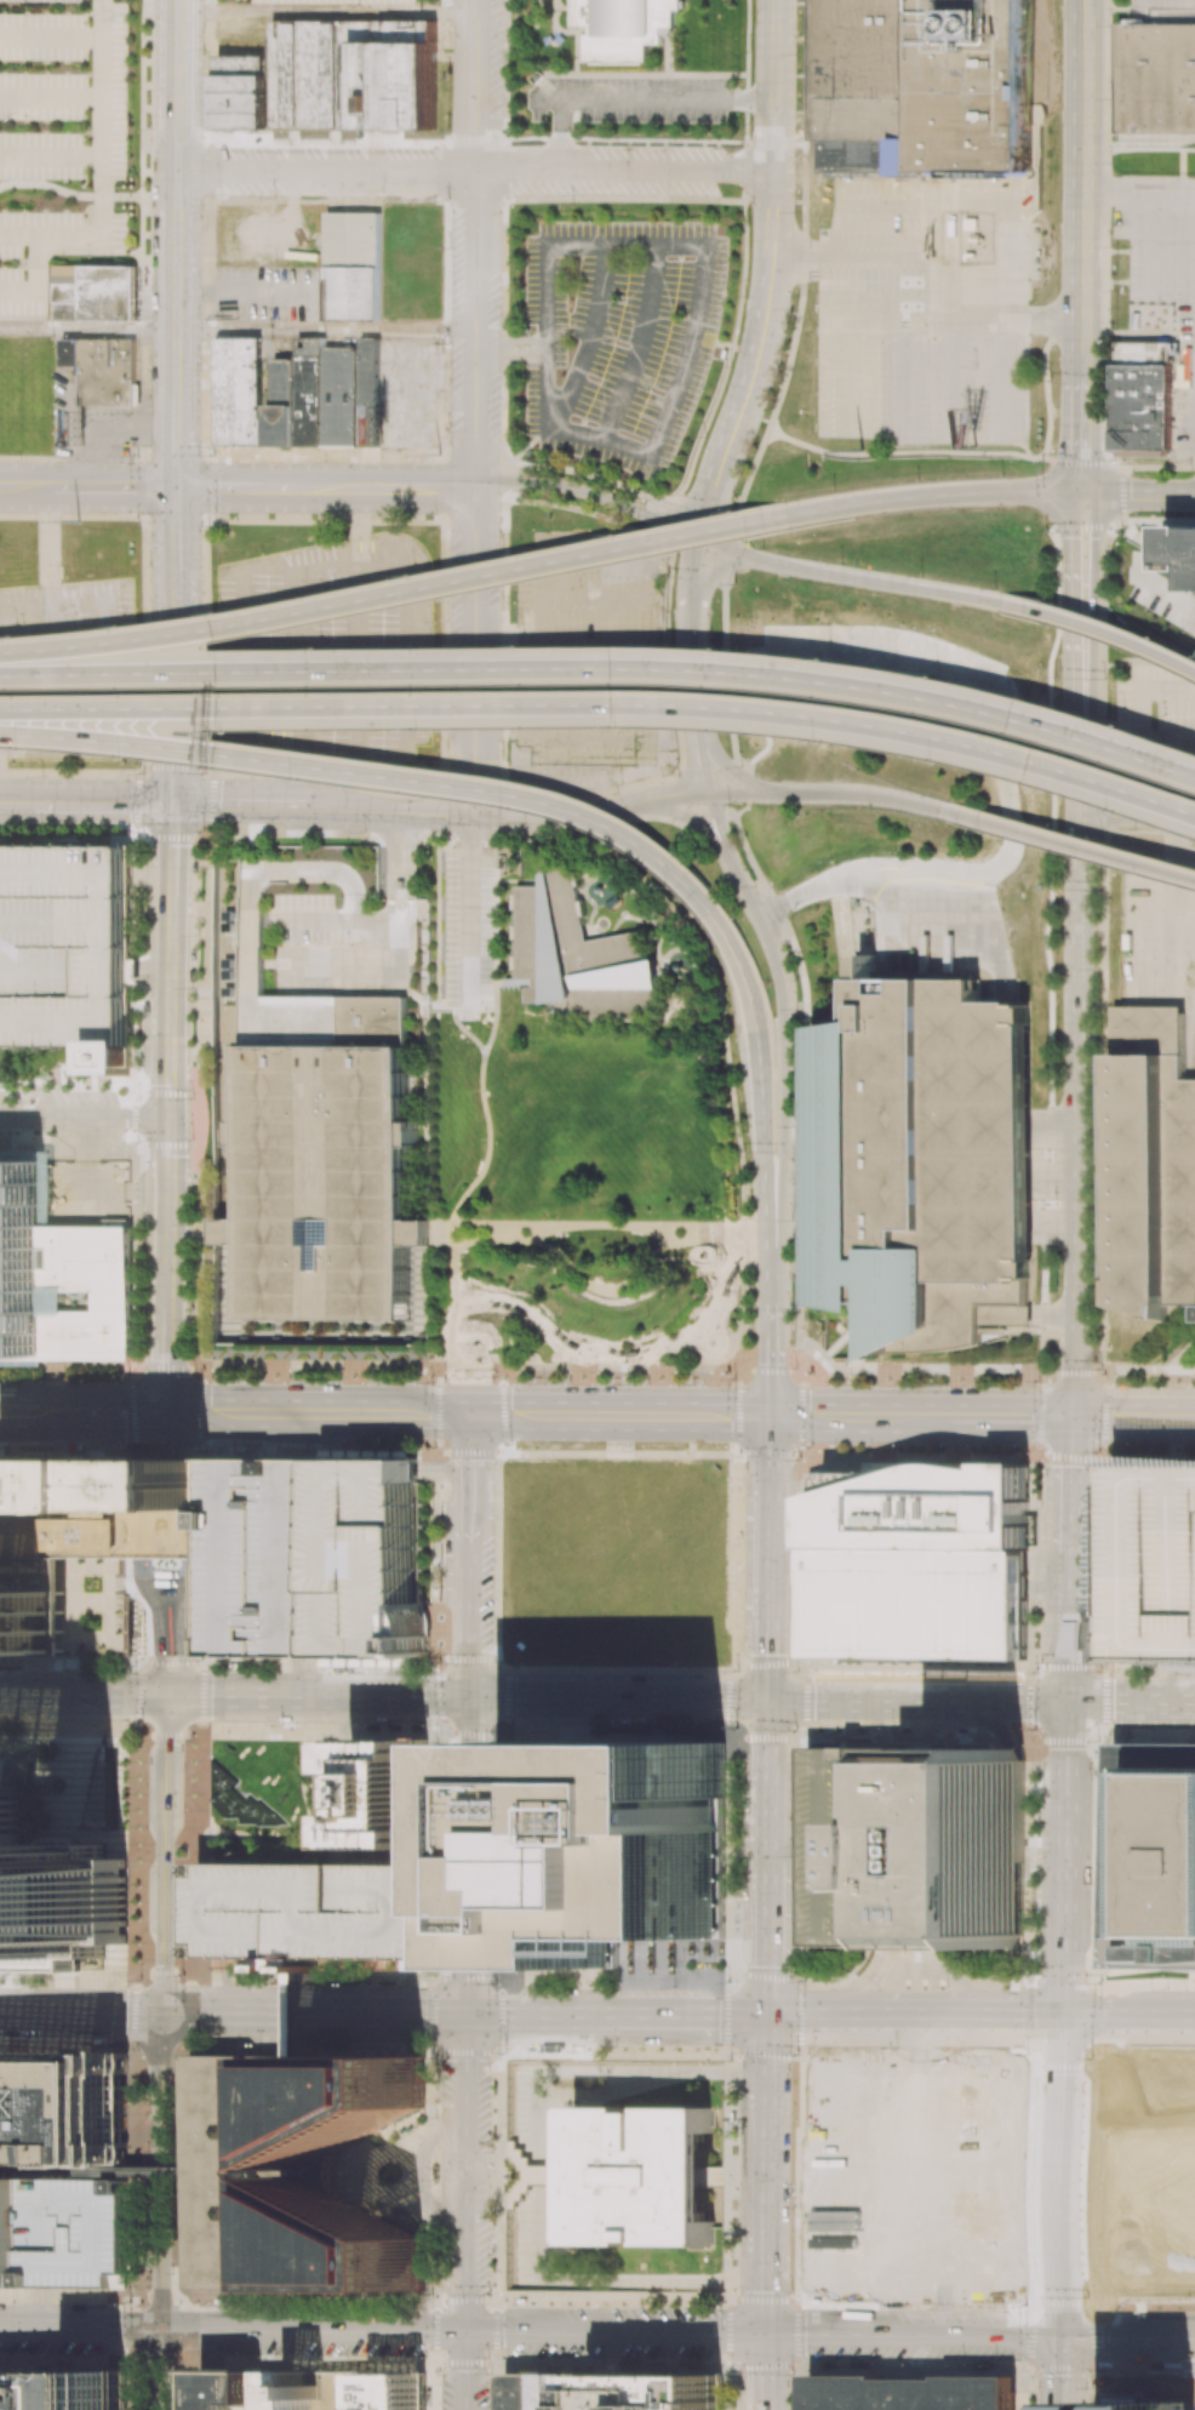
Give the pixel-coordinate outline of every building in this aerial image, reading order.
[(573,25),(589,25),(589,34),(584,34),(584,62),(589,62),(589,67),(642,65),(642,62),(648,62),(648,45),(663,45),(663,28),(675,28),(675,12),(682,12),(682,0),(573,0),(573,25)] [(828,173),(1036,172),(1036,0),(828,0),(828,173)] [(217,21),(222,18),(438,18),(438,131),(223,131),(217,126),(217,21)] [(1119,133),(1194,133),(1194,23),(1120,23),(1119,133)] [(326,320),(326,212),(381,212),(381,320),(326,320)] [(136,264),(52,262),(51,318),(135,319),(136,264)] [(61,366),(62,338),(136,339),(136,406),(80,405),(80,366),(61,366)] [(217,338),(217,441),(221,446),(378,446),(378,339),(362,339),(362,349),(324,349),(324,338),(299,338),(299,361),(261,361),(261,338),(217,338)] [(1114,364),(1122,364),(1171,364),(1171,365),(1170,450),(1170,451),(1115,450),(1113,450),(1113,430),(1114,430),(1114,364)] [(1189,530),(1194,530),(1194,594),(1188,594),(1188,575),(1162,573),(1162,561),(1160,561),(1160,550),(1162,550),(1162,529),(1189,529),(1189,530)] [(92,1052),(92,1068),(133,1068),(133,1033),(125,1033),(125,843),(0,842),(0,1052),(92,1052)] [(518,884),(518,892),(514,892),(514,909),(518,909),(518,923),(514,923),(514,938),(519,938),(519,955),(515,955),(515,970),(519,970),(519,975),(537,975),(537,986),(528,986),(528,1004),(560,1004),(560,1016),(657,1016),(657,988),(659,987),(658,956),(647,958),(642,930),(589,941),(574,869),(572,861),(548,866),(548,870),(543,872),(543,884),(518,884)] [(264,898),(427,901),(424,996),(263,994),(264,898)] [(874,955),(859,955),(859,978),(854,978),(854,1021),(813,1028),(812,1303),(824,1304),(854,1309),(864,1310),(864,1312),(865,1313),(865,1314),(867,1315),(868,1317),(869,1317),(869,1318),(871,1318),(871,1327),(871,1357),(871,1359),(888,1352),(899,1352),(903,1352),(910,1352),(914,1352),(917,1352),(924,1352),(930,1352),(938,1350),(947,1349),(953,1348),(960,1347),(965,1347),(977,1344),(977,1334),(977,1327),(977,1325),(977,1303),(1027,1304),(1027,1247),(1028,1005),(1016,1004),(1016,1000),(978,1000),(978,980),(930,978),(873,978),(874,955)] [(1111,1006),(1182,1006),(1182,1023),(1111,1023),(1111,1006)] [(1111,1023),(1111,1055),(1110,1304),(1116,1307),(1121,1308),(1126,1310),(1131,1312),(1136,1313),(1139,1313),(1144,1314),(1148,1314),(1153,1315),(1159,1315),(1159,1321),(1162,1321),(1162,1304),(1172,1304),(1184,1304),(1194,1304),(1194,1080),(1190,1080),(1182,1080),(1182,1056),(1182,1023),(1111,1023)] [(238,1038),(235,1317),(400,1318),(402,1039),(238,1038)] [(45,1347),(45,1310),(45,1292),(45,1224),(46,1147),(0,1146),(0,1346),(45,1347)] [(136,1355),(45,1355),(45,1347),(45,1310),(45,1292),(45,1224),(137,1226),(136,1355)] [(977,1325),(977,1303),(1027,1304),(1027,1325),(977,1325)] [(869,1318),(867,1326),(864,1325),(862,1324),(859,1321),(858,1320),(857,1319),(856,1317),(856,1314),(864,1310),(864,1312),(865,1313),(865,1314),(867,1315),(868,1317),(869,1317),(869,1318)] [(5,1456),(207,1457),(207,1559),(5,1555),(5,1456)] [(207,1457),(207,1462),(207,1559),(208,1656),(320,1656),(320,1457),(207,1457)] [(320,1457),(411,1457),(412,1656),(320,1656),(320,1457)] [(868,1461),(868,1473),(833,1473),(823,1473),(823,1494),(810,1497),(810,1548),(808,1658),(1025,1660),(1025,1549),(1027,1462),(988,1462),(868,1461)] [(1115,1461),(1194,1462),(1194,1656),(1189,1656),(1094,1654),(1099,1614),(1115,1614),(1115,1461)] [(65,1651),(0,1652),(0,1591),(65,1591),(65,1651)] [(355,1737),(354,1774),(383,1774),(383,1816),(354,1816),(354,1851),(428,1851),(429,1738),(355,1737)] [(79,1975),(0,1974),(0,1739),(15,1740),(28,1743),(39,1748),(25,1791),(16,1791),(16,1845),(109,1846),(109,1860),(116,1862),(122,1866),(122,1954),(114,1959),(102,1960),(102,1969),(79,1969),(79,1975)] [(509,1742),(508,1965),(617,1966),(617,1936),(721,1936),(724,1743),(509,1742)] [(1111,1966),(1194,1967),(1194,1744),(1114,1743),(1111,1966)] [(807,1744),(908,1747),(908,1919),(892,1918),(874,1946),(810,1946),(807,1744)] [(933,1759),(1025,1759),(1024,1942),(932,1942),(932,1935),(913,1935),(913,1822),(933,1822),(933,1759)] [(204,1866),(202,1959),(433,1960),(433,1868),(204,1866)] [(101,2165),(0,2164),(0,2063),(102,2065),(102,2060),(126,2060),(126,2079),(122,2079),(121,2151),(125,2151),(125,2170),(101,2170),(101,2165)] [(193,2061),(422,2063),(423,2107),(292,2172),(421,2238),(422,2290),(194,2291),(193,2061)] [(574,2107),(573,2245),(711,2246),(713,2107),(574,2107)] [(21,2181),(19,2289),(113,2290),(113,2277),(126,2277),(127,2182),(21,2181)] [(10,2296),(0,2296),(0,2188),(11,2188),(10,2296)] [(124,2369),(68,2369),(0,2369),(0,2409),(124,2409),(124,2369)] [(201,2370),(201,2409),(367,2409),(367,2371),(201,2370)] [(367,2409),(423,2409),(423,2371),(367,2371),(367,2409)] [(511,2374),(507,2375),(504,2380),(504,2409),(721,2409),(721,2375),(511,2374)] [(809,2409),(1013,2409),(1013,2376),(810,2375),(809,2409)] [(1103,2409),(1194,2409),(1194,2400),(1103,2400),(1103,2409)]
